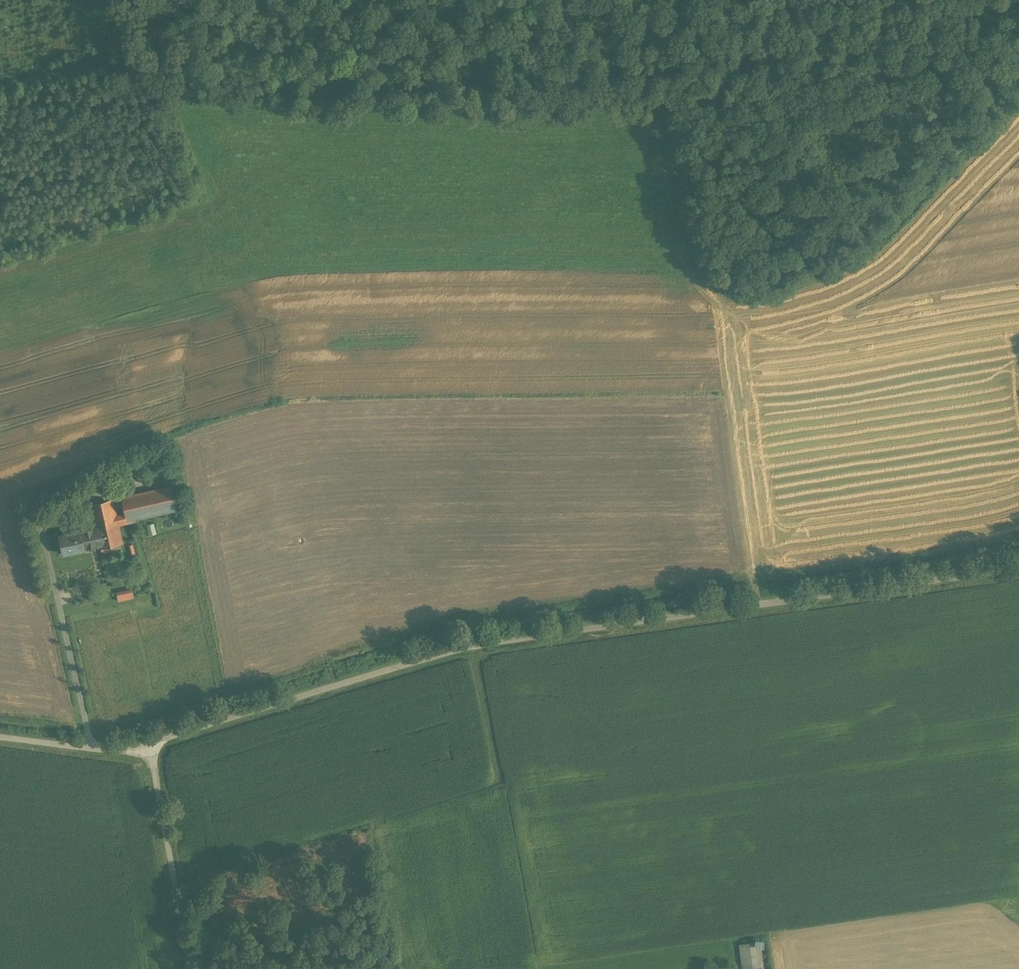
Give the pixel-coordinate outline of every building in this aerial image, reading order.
[(305,275),(305,264),(293,265),(293,275),(305,275)] [(171,485),(121,497),(125,514),(116,516),(118,525),(137,521),(135,516),(176,507),(171,485)] [(112,499),(88,505),(94,528),(96,539),(98,548),(122,542),(118,525),(116,516),(112,499)] [(94,528),(80,531),(59,535),(63,554),(84,549),(82,542),(96,539),(94,528)] [(120,600),(137,597),(136,587),(118,589),(120,600)] [(740,944),(743,968),(763,968),(760,942),(740,944)]
